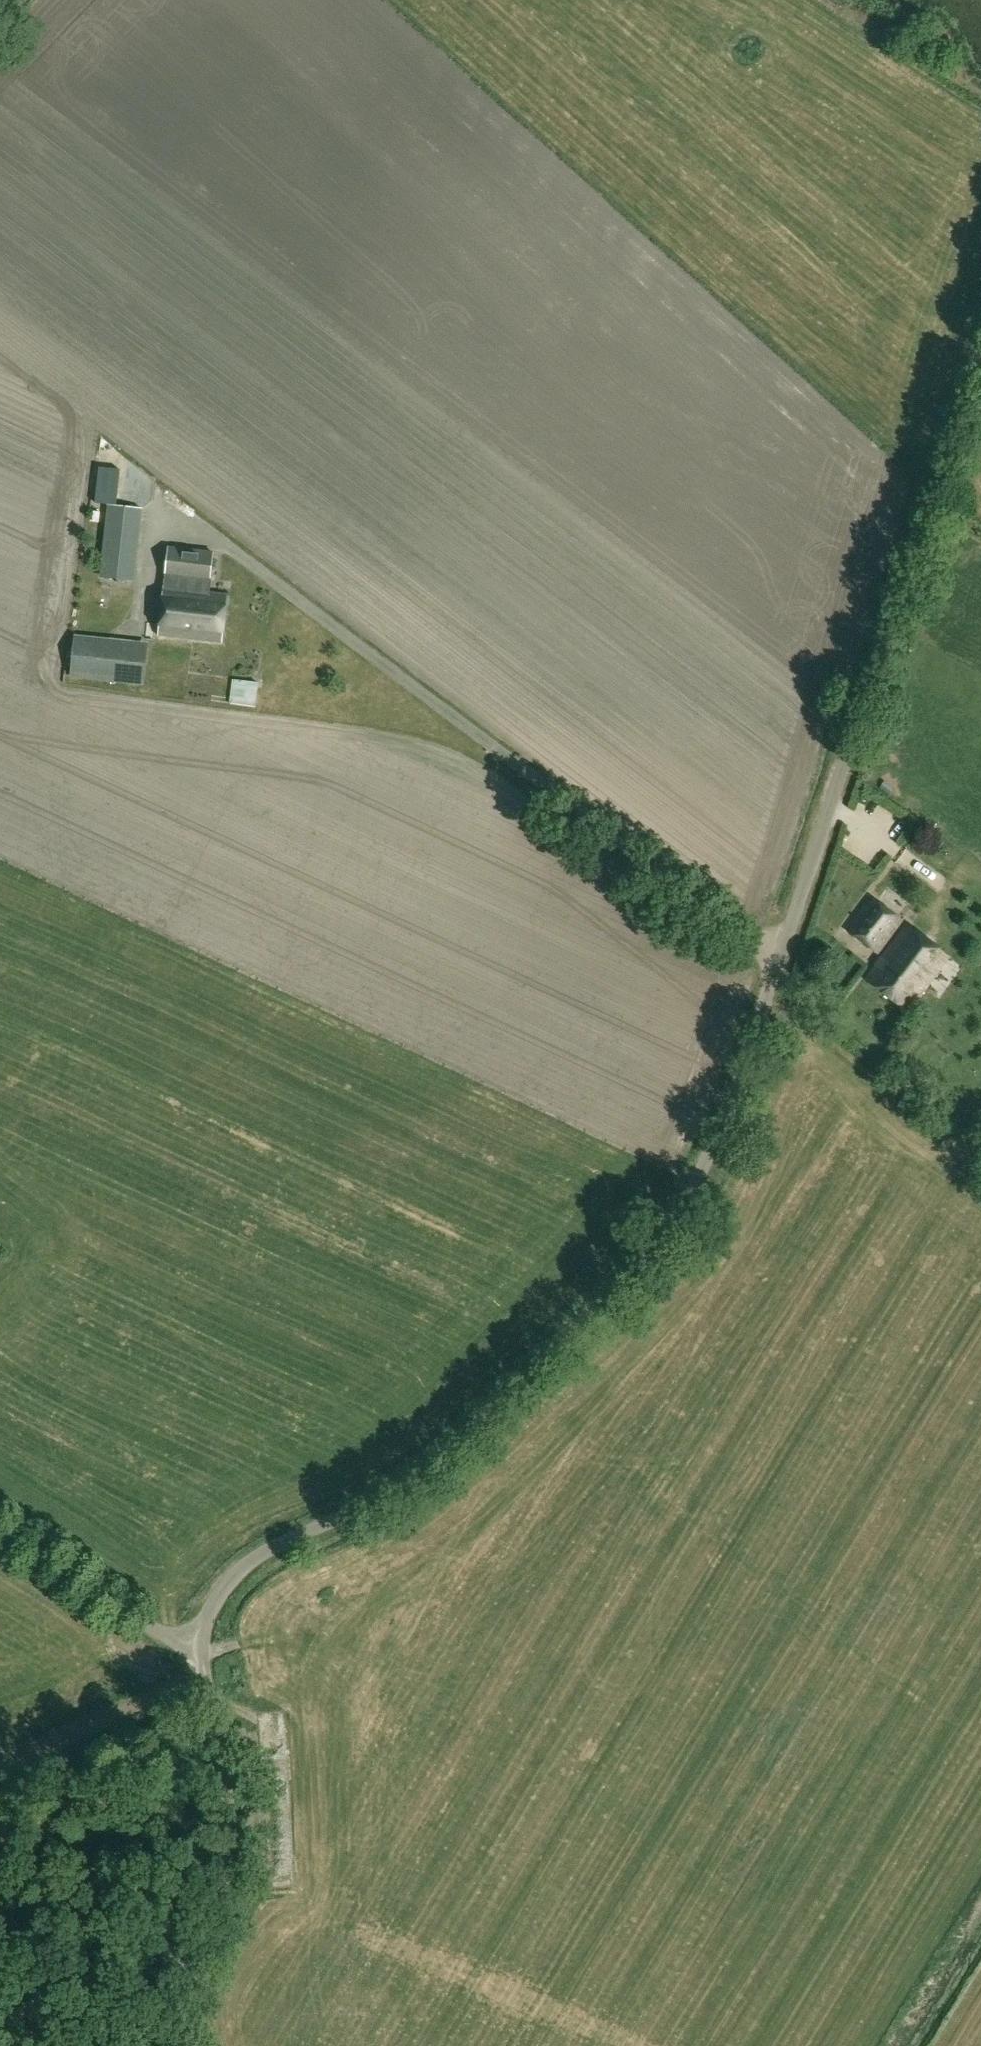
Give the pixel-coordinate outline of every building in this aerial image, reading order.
[(102,581),(135,585),(143,509),(110,505),(102,581)] [(92,522),(100,523),(101,511),(93,510),(92,522)] [(169,548),(165,587),(160,635),(224,642),(229,594),(211,592),(216,553),(169,548)] [(109,678),(113,642),(74,638),(71,674),(109,678)] [(255,708),(258,682),(234,679),(231,705),(255,708)] [(902,921),(874,899),(849,931),(877,953),(902,921)] [(951,958),(909,927),(868,982),(910,1013),(951,958)]
